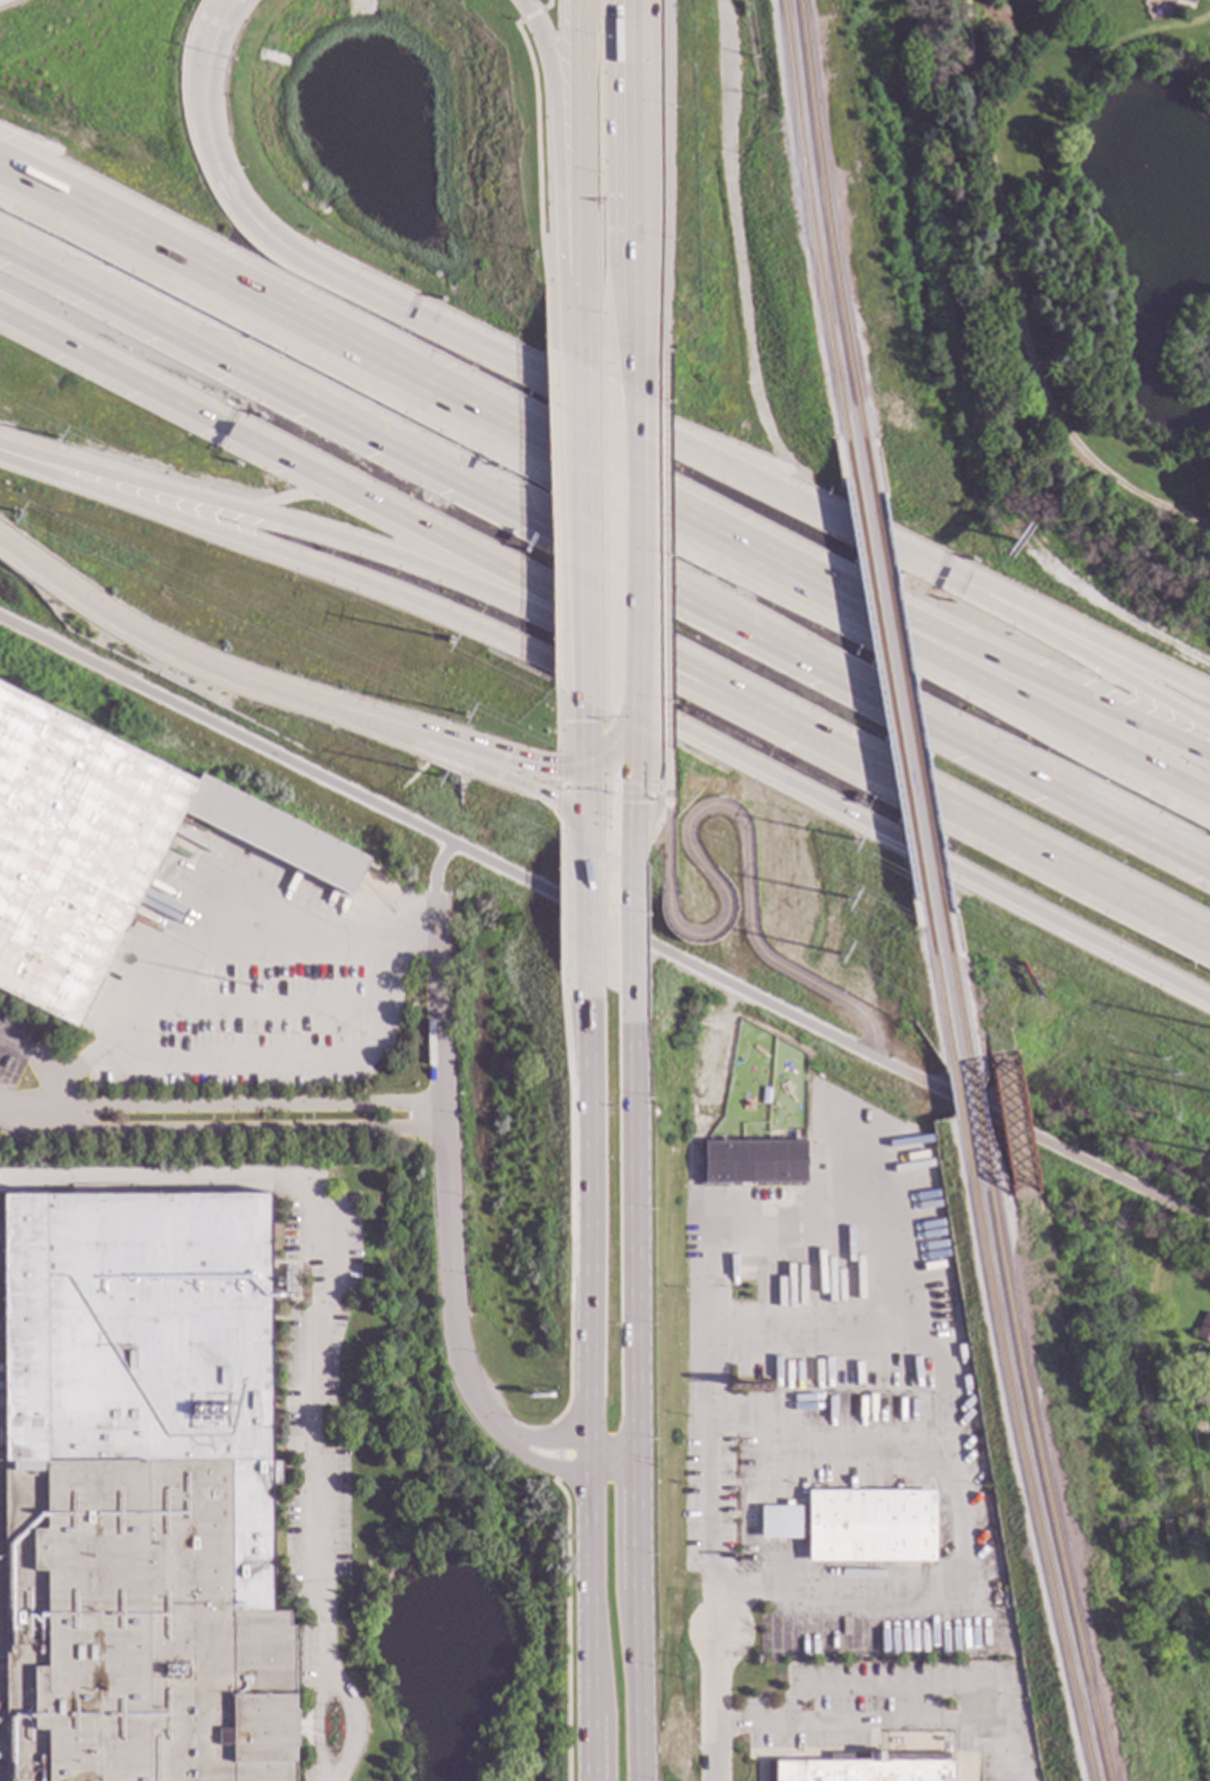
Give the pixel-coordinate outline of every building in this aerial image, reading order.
[(75,1027),(0,989),(0,682),(196,781),(201,772),(369,858),(350,896),(183,813),(75,1027)] [(805,1183),(726,1183),(726,1187),(698,1187),(698,1139),(805,1140),(805,1183)] [(294,1748),(294,1780),(0,1780),(0,1453),(2,1453),(2,1446),(0,1446),(0,1321),(2,1321),(1,1195),(269,1194),(270,1462),(280,1462),(280,1485),(270,1485),(271,1612),(288,1612),(288,1627),(293,1627),(294,1710),(295,1710),(295,1748),(294,1748)] [(1205,1312),(1209,1315),(1209,1343),(1194,1336),(1205,1312)] [(1193,1345),(1202,1347),(1197,1360),(1188,1355),(1193,1345)] [(1204,1379),(1209,1380),(1209,1408),(1193,1406),(1194,1390),(1203,1391),(1204,1379)] [(417,1464),(411,1465),(409,1458),(415,1457),(417,1464)] [(934,1562),(807,1562),(807,1492),(934,1491),(934,1562)] [(800,1540),(759,1540),(759,1507),(800,1507),(800,1540)] [(952,1761),(952,1780),(766,1780),(766,1761),(829,1761),(829,1754),(870,1754),(870,1750),(882,1750),(882,1754),(921,1752),(921,1761),(952,1761)]
